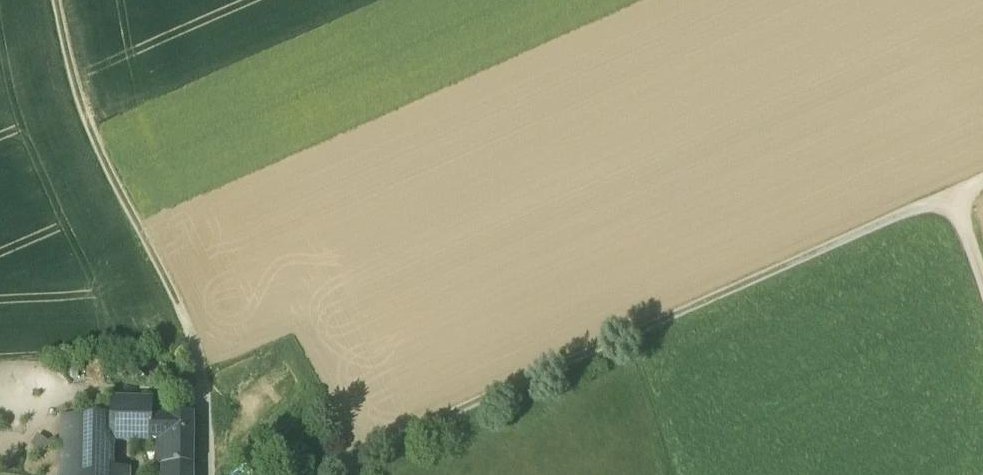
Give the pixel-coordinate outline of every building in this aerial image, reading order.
[(95,375),(96,383),(117,381),(116,372),(95,375)] [(141,400),(81,399),(81,416),(111,417),(136,417),(137,418),(141,418),(141,400)] [(63,415),(60,474),(79,474),(81,416),(63,415)] [(81,416),(79,474),(110,474),(111,467),(111,442),(111,417),(81,416)] [(136,417),(111,417),(111,442),(117,442),(117,438),(151,439),(151,419),(141,418),(137,418),(136,417)] [(151,419),(151,439),(151,440),(161,440),(161,451),(168,451),(168,474),(192,474),(193,420),(151,419)]
